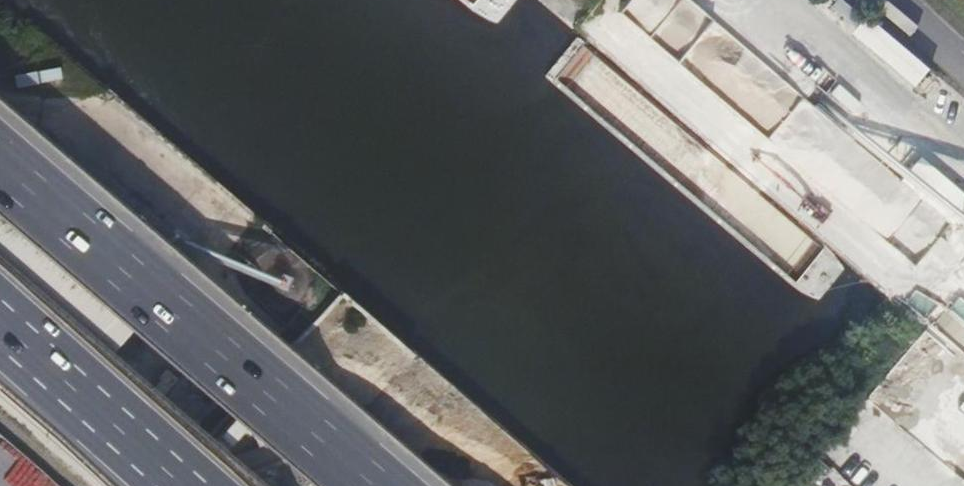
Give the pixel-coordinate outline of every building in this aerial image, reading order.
[(691,0),(629,0),(616,16),(675,64),(713,18),(691,0)] [(579,17),(580,17),(590,5),(589,4),(579,17)] [(590,5),(580,17),(588,24),(598,11),(590,5)] [(909,71),(917,63),(884,35),(877,44),(909,71)] [(810,81),(821,69),(801,52),(790,63),(810,81)] [(922,167),(907,185),(943,215),(958,198),(922,167)] [(111,317),(0,222),(0,260),(20,277),(18,280),(90,342),(111,317)] [(189,339),(184,345),(187,348),(192,342),(189,339)]
